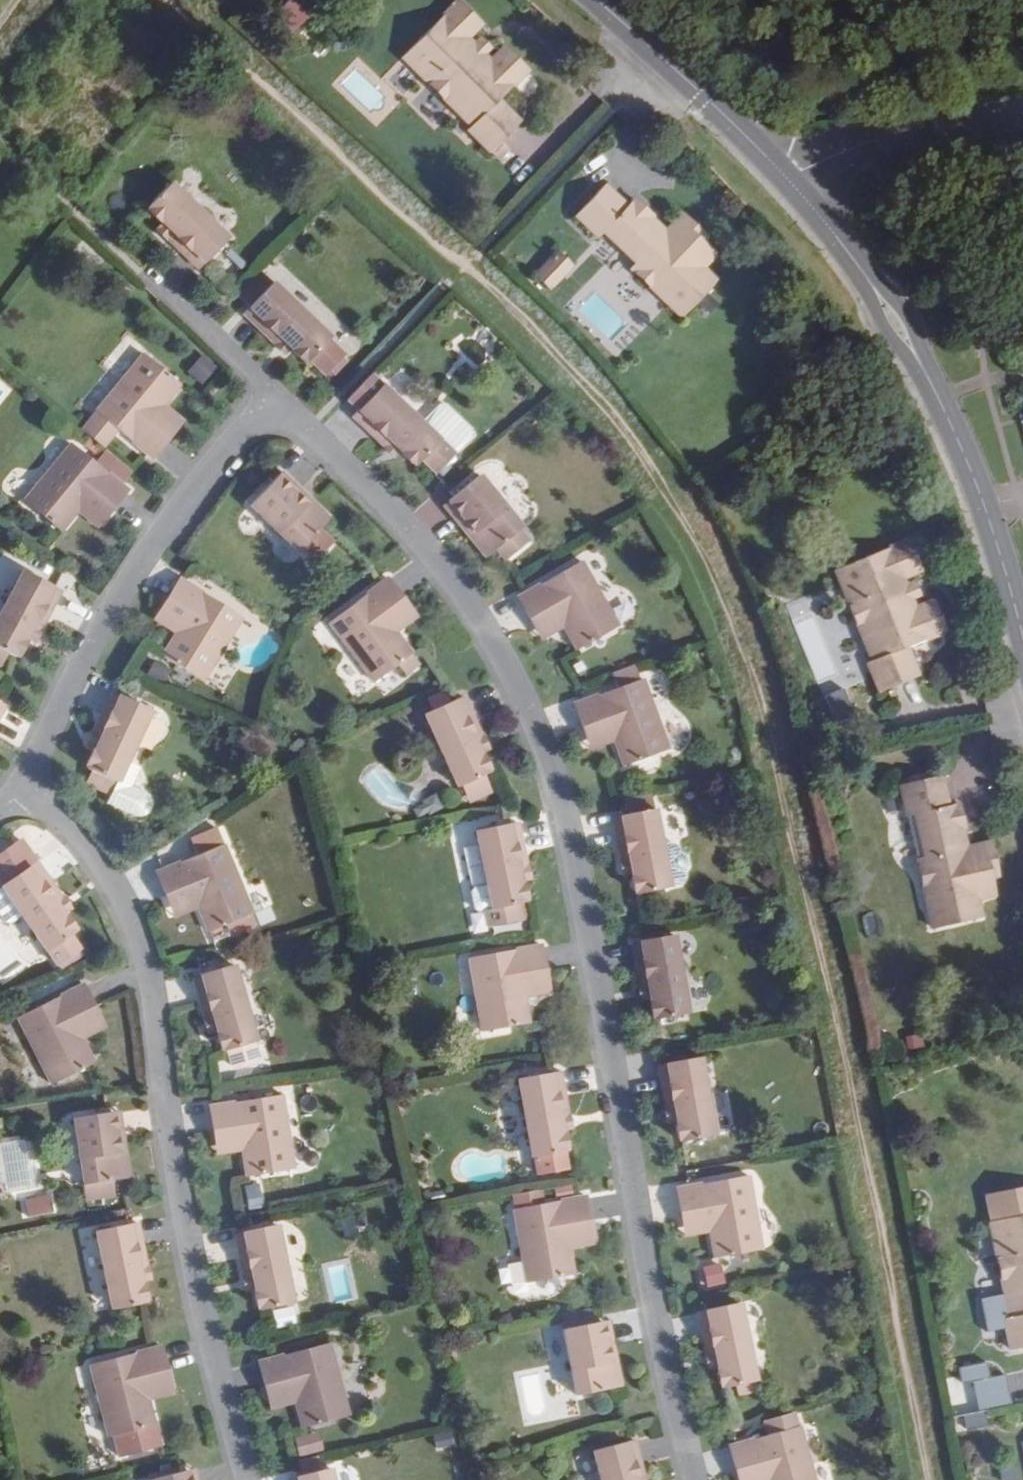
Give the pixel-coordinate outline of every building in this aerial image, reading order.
[(528,71),(505,47),(491,61),(484,54),(475,44),(468,38),(482,25),(458,1),(402,57),(472,126),(468,130),(491,153),(521,123),(499,101),(528,71)] [(491,48),(481,38),(475,44),(484,54),(491,48)] [(199,269),(204,264),(228,238),(171,183),(148,207),(150,210),(149,211),(159,221),(160,220),(164,223),(186,244),(180,250),(199,269)] [(661,236),(647,222),(652,217),(634,200),(627,207),(604,186),(576,215),(599,237),(604,232),(636,263),(631,268),(682,317),(716,281),(702,268),(714,256),(701,243),(706,237),(682,215),(661,236)] [(164,223),(158,229),(180,250),(186,244),(164,223)] [(553,292),(577,265),(559,249),(535,276),(553,292)] [(249,308),(244,313),(263,332),(269,326),(291,347),(295,350),(294,352),(303,362),(305,360),(307,362),(310,360),(326,376),(344,357),(328,341),(330,338),(272,283),(260,271),(236,296),(249,308)] [(649,326),(664,311),(635,283),(620,298),(649,326)] [(285,353),(291,347),(269,326),(263,332),(285,353)] [(180,384),(144,354),(96,412),(148,454),(153,459),(170,438),(150,421),(163,405),(180,384)] [(187,371),(200,387),(219,370),(206,355),(187,371)] [(347,400),(358,411),(353,416),(373,435),(378,429),(400,449),(404,453),(403,454),(413,464),(414,463),(417,465),(423,459),(437,473),(454,455),(422,424),(371,375),(347,400)] [(163,405),(150,421),(170,438),(183,422),(163,405)] [(439,406),(422,424),(454,455),(472,437),(471,430),(446,406),(439,406)] [(400,449),(378,429),(373,435),(395,455),(400,449)] [(94,462),(72,444),(24,502),(61,532),(78,511),(91,495),(111,512),(128,490),(121,484),(131,472),(104,449),(94,462)] [(282,472),(277,476),(307,505),(311,501),(282,472)] [(277,476),(272,482),(250,505),(299,552),(301,549),(315,562),(332,543),(319,530),(330,518),(311,501),(307,505),(277,476)] [(479,476),(452,498),(448,501),(475,533),(469,537),(486,557),(493,552),(496,549),(506,560),(531,539),(479,476)] [(111,512),(91,495),(78,511),(98,528),(111,512)] [(469,537),(475,533),(448,501),(444,505),(469,537)] [(946,632),(933,601),(916,608),(912,599),(907,586),(903,578),(921,571),(909,540),(835,570),(873,660),(868,663),(880,692),(919,676),(907,648),(946,632)] [(581,561),(524,594),(517,598),(531,622),(554,608),(564,626),(577,650),(618,626),(581,561)] [(55,587),(24,571),(0,616),(0,666),(6,669),(13,656),(16,657),(17,654),(19,655),(26,643),(24,642),(26,637),(40,611),(48,615),(61,591),(55,587)] [(388,578),(382,583),(329,622),(374,682),(412,654),(396,632),(384,616),(405,600),(388,578)] [(242,618),(186,582),(180,579),(165,602),(187,616),(177,633),(162,656),(202,681),(242,618)] [(915,583),(907,586),(912,599),(920,595),(915,583)] [(396,632),(417,616),(405,600),(384,616),(396,632)] [(165,602),(155,619),(177,633),(187,616),(165,602)] [(564,626),(554,608),(531,622),(541,639),(564,626)] [(790,617),(815,678),(826,674),(816,648),(825,644),(810,609),(790,617)] [(48,615),(40,611),(26,637),(33,641),(48,615)] [(574,704),(583,730),(608,721),(615,740),(624,766),(669,750),(643,679),(640,680),(635,666),(612,674),(618,688),(574,704)] [(84,784),(85,784),(110,796),(125,763),(151,710),(119,695),(113,693),(102,717),(109,720),(96,748),(94,753),(92,752),(86,765),(88,765),(87,769),(91,770),(84,784)] [(463,697),(457,700),(425,714),(458,787),(461,785),(467,796),(489,786),(484,775),(489,773),(487,770),(489,769),(483,756),(481,757),(479,753),(466,725),(474,721),(463,697)] [(102,717),(89,745),(96,748),(109,720),(102,717)] [(479,753),(487,749),(474,721),(466,725),(479,753)] [(608,721),(583,730),(590,749),(615,740),(608,721)] [(130,788),(139,770),(125,763),(110,796),(106,805),(132,817),(136,818),(141,818),(144,817),(146,815),(149,812),(150,810),(150,807),(150,802),(149,799),(147,797),(145,795),(143,795),(130,788)] [(961,849),(957,830),(964,828),(959,804),(948,806),(941,776),(901,785),(908,816),(915,814),(925,857),(918,860),(933,928),(982,917),(978,899),(994,895),(990,877),(998,875),(990,843),(961,849)] [(623,800),(626,810),(654,804),(652,794),(623,800)] [(414,805),(420,819),(444,809),(438,795),(414,805)] [(654,809),(620,816),(613,817),(619,844),(627,842),(632,872),(633,877),(632,877),(634,891),(636,891),(637,894),(670,887),(669,886),(661,846),(654,809)] [(525,902),(525,899),(526,898),(523,885),(522,885),(521,880),(514,851),(523,849),(517,822),(511,824),(476,831),(487,886),(493,909),(518,904),(525,902)] [(0,853),(0,867),(9,881),(2,886),(3,887),(23,915),(58,966),(80,950),(71,936),(75,933),(73,929),(74,928),(67,917),(65,918),(62,914),(45,889),(52,884),(20,839),(0,853)] [(619,844),(625,873),(632,872),(627,842),(619,844)] [(673,843),(661,846),(669,886),(681,884),(685,878),(684,872),(688,866),(686,856),(680,853),(679,847),(673,843)] [(224,844),(162,870),(156,872),(166,898),(190,888),(198,907),(208,932),(253,914),(224,844)] [(529,878),(523,849),(514,851),(521,880),(529,878)] [(0,867),(0,883),(2,886),(9,881),(0,867)] [(52,884),(45,889),(62,914),(69,909),(52,884)] [(475,913),(484,911),(493,909),(487,886),(471,889),(467,894),(470,910),(475,913)] [(3,887),(0,889),(0,915),(5,923),(11,923),(23,915),(3,887)] [(190,888),(166,898),(174,916),(198,907),(190,888)] [(493,909),(484,911),(488,928),(521,921),(518,904),(493,909)] [(674,935),(645,940),(633,942),(637,969),(646,968),(651,997),(652,1002),(650,1003),(652,1017),(654,1016),(655,1020),(658,1019),(688,1014),(674,935)] [(547,972),(542,945),(535,946),(469,958),(482,1032),(529,1024),(524,997),(521,977),(547,972)] [(233,965),(200,975),(193,977),(201,1003),(209,1001),(218,1029),(219,1034),(217,1035),(221,1048),(223,1048),(224,1051),(227,1050),(256,1041),(233,965)] [(643,999),(651,997),(646,968),(637,969),(643,999)] [(521,977),(524,997),(550,992),(547,972),(521,977)] [(84,984),(77,988),(18,1018),(52,1084),(88,1066),(94,1063),(82,1038),(73,1021),(96,1009),(84,984)] [(201,1003),(209,1032),(218,1029),(209,1001),(201,1003)] [(105,1027),(96,1009),(73,1021),(82,1038),(105,1027)] [(924,1034),(907,1037),(910,1051),(927,1048),(924,1034)] [(260,1056),(256,1041),(227,1050),(232,1065),(238,1068),(257,1062),(260,1056)] [(700,1057),(666,1064),(659,1065),(664,1091),(672,1090),(677,1120),(678,1125),(676,1125),(679,1139),(680,1139),(681,1142),(714,1136),(700,1057)] [(560,1072),(553,1073),(518,1079),(532,1158),(535,1157),(538,1175),(569,1169),(565,1152),(565,1148),(567,1148),(564,1134),(562,1134),(561,1129),(556,1100),(564,1098),(560,1072)] [(672,1090),(664,1091),(669,1121),(677,1120),(672,1090)] [(282,1095),(216,1106),(209,1107),(214,1134),(240,1130),(243,1150),(247,1176),(294,1169),(282,1095)] [(564,1098),(556,1100),(561,1129),(570,1128),(564,1098)] [(113,1112),(119,1153),(126,1152),(119,1111),(113,1112)] [(73,1118),(84,1185),(93,1183),(96,1199),(115,1196),(113,1180),(129,1178),(126,1152),(119,1153),(113,1112),(106,1113),(73,1118)] [(243,1150),(240,1130),(214,1134),(217,1153),(243,1150)] [(749,1176),(689,1187),(677,1189),(681,1215),(707,1211),(710,1231),(715,1258),(762,1250),(749,1176)] [(96,1199),(93,1183),(84,1185),(86,1200),(96,1199)] [(516,1209),(514,1209),(527,1283),(574,1274),(569,1248),(566,1228),(591,1223),(586,1196),(541,1204),(538,1190),(514,1194),(516,1209)] [(50,1196),(25,1200),(29,1218),(54,1213),(50,1196)] [(710,1231),(707,1211),(681,1215),(685,1235),(710,1231)] [(990,1222),(1009,1318),(1005,1319),(1011,1350),(1022,1348),(1022,1215),(990,1222)] [(137,1223),(130,1224),(96,1231),(112,1310),(145,1303),(144,1299),(146,1299),(143,1285),(142,1286),(140,1281),(135,1251),(143,1249),(137,1223)] [(566,1228),(569,1248),(595,1243),(591,1223),(566,1228)] [(277,1225),(242,1232),(236,1234),(241,1260),(249,1258),(255,1288),(256,1293),(255,1293),(257,1307),(259,1307),(260,1310),(293,1303),(277,1225)] [(143,1249),(135,1251),(140,1281),(148,1279),(143,1249)] [(241,1260),(247,1290),(255,1288),(249,1258),(241,1260)] [(723,1264),(703,1269),(708,1286),(727,1282),(723,1264)] [(739,1303),(704,1311),(698,1311),(704,1338),(712,1336),(718,1366),(720,1371),(718,1371),(721,1385),(722,1385),(723,1388),(733,1386),(736,1397),(755,1393),(753,1381),(756,1381),(739,1303)] [(279,1310),(280,1327),(298,1326),(297,1309),(279,1310)] [(610,1362),(617,1361),(608,1320),(602,1321),(610,1362)] [(602,1321),(596,1323),(563,1329),(576,1396),(612,1389),(622,1386),(617,1361),(610,1362),(602,1321)] [(704,1338),(710,1367),(718,1366),(712,1336),(704,1338)] [(330,1343),(272,1359),(259,1362),(266,1388),(292,1382),(297,1401),(304,1428),(350,1416),(330,1343)] [(163,1346),(156,1347),(92,1364),(110,1437),(115,1435),(121,1456),(161,1446),(156,1425),(149,1398),(144,1379),(169,1372),(163,1346)] [(1008,1375),(992,1378),(989,1363),(960,1368),(963,1384),(974,1382),(979,1411),(1014,1405),(1008,1375)] [(169,1372),(144,1379),(149,1398),(174,1392),(169,1372)] [(272,1408),(297,1401),(292,1382),(266,1388),(272,1408)] [(965,1415),(967,1428),(989,1426),(988,1413),(965,1415)] [(736,1445),(729,1446),(736,1473),(762,1465),(766,1479),(815,1479),(800,1426),(794,1428),(791,1415),(769,1421),(772,1434),(766,1436),(736,1445)] [(772,1434),(769,1421),(762,1423),(766,1436),(772,1434)] [(319,1433),(311,1435),(315,1452),(324,1450),(319,1433)] [(311,1435),(296,1439),(300,1456),(315,1452),(311,1435)] [(633,1468),(641,1466),(634,1440),(627,1441),(593,1451),(601,1479),(636,1479),(633,1468)] [(762,1465),(736,1473),(738,1479),(766,1479),(762,1465)] [(633,1468),(636,1479),(645,1479),(641,1466),(633,1468)] [(297,1477),(290,1478),(291,1479),(334,1479),(331,1468),(297,1477)] [(195,1469),(188,1470),(191,1479),(198,1479),(195,1469)] [(182,1471),(150,1479),(191,1479),(188,1470),(182,1471)]
